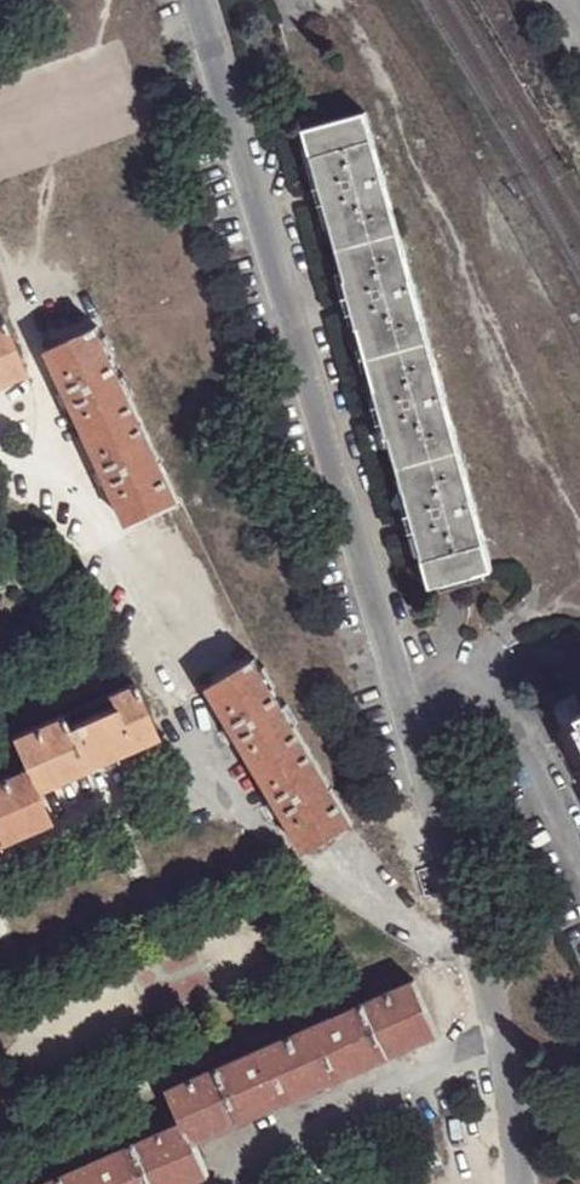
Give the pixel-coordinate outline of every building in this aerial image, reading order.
[(302,124),(430,580),(492,565),(363,107),(302,124)] [(27,376),(4,321),(0,323),(0,388),(27,376)] [(104,470),(110,485),(130,525),(179,503),(99,327),(50,350),(67,390),(75,406),(104,470)] [(75,406),(67,390),(62,392),(69,408),(75,406)] [(105,488),(110,485),(104,470),(99,472),(105,488)] [(277,801),(285,815),(309,853),(355,825),(255,659),(209,689),(232,728),(240,741),(277,801)] [(12,740),(24,769),(26,767),(37,792),(158,739),(134,686),(107,698),(112,710),(66,730),(61,717),(12,740)] [(579,708),(579,705),(574,693),(553,704),(559,719),(579,708)] [(240,741),(232,728),(226,731),(235,744),(240,741)] [(24,769),(0,780),(0,843),(50,820),(37,792),(26,767),(24,769)] [(279,818),(285,815),(277,801),(272,804),(279,818)] [(169,1090),(184,1123),(186,1123),(195,1143),(440,1035),(415,981),(169,1090)] [(184,1123),(47,1183),(193,1183),(209,1176),(195,1143),(186,1123),(184,1123)]
